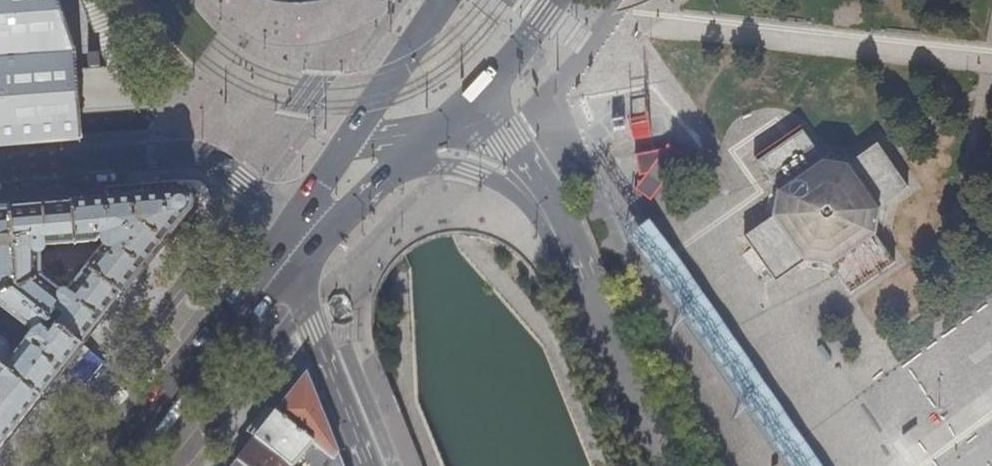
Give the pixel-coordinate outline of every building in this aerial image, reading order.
[(82,136),(79,102),(75,50),(59,0),(0,0),(0,143),(82,136)] [(611,15),(623,12),(627,10),(634,0),(622,0),(611,15)] [(822,160),(801,131),(758,160),(777,189),(773,219),(745,239),(775,281),(804,260),(830,263),(850,293),(893,263),(874,234),(879,207),(906,188),(877,145),(847,165),(822,160)] [(663,152),(632,159),(636,178),(645,175),(633,192),(649,204),(683,158),(666,147),(663,152)] [(148,258),(164,238),(188,207),(190,204),(191,201),(191,196),(190,193),(187,190),(183,189),(172,189),(111,194),(40,199),(9,202),(16,286),(12,287),(82,341),(96,324),(148,258)] [(59,370),(63,365),(80,343),(82,341),(12,287),(16,286),(9,202),(0,202),(0,322),(2,319),(26,336),(17,347),(10,341),(8,343),(7,340),(0,335),(0,444),(59,370)] [(652,226),(632,241),(788,465),(819,465),(652,226)] [(75,375),(92,353),(80,343),(63,365),(75,375)] [(306,376),(283,405),(275,415),(342,465),(322,416),(306,376)] [(275,415),(261,432),(234,465),(342,465),(275,415)]
